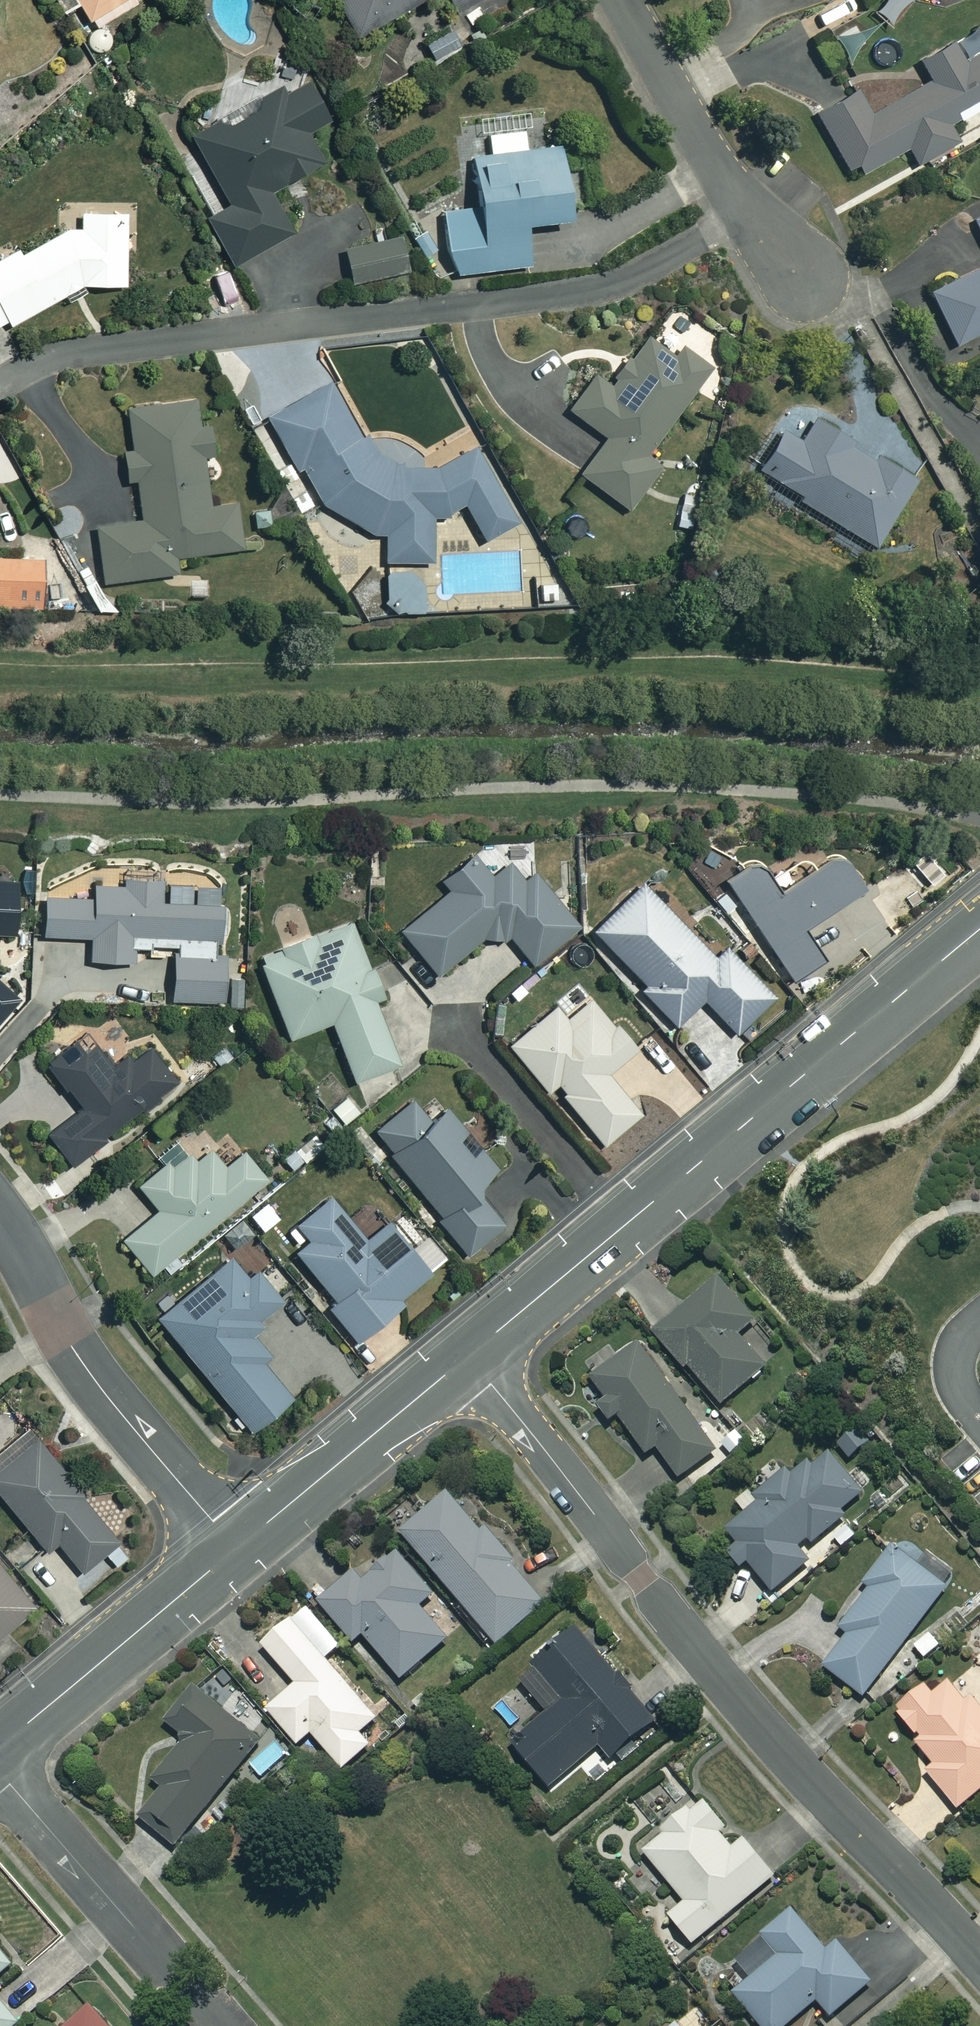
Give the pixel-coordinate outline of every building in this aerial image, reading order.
[(90,22),(124,0),(76,0),(90,22)] [(355,36),(421,0),(335,0),(355,36)] [(454,12),(475,0),(447,0),(454,12)] [(978,23),(917,57),(930,79),(870,114),(855,89),(815,112),(852,177),(906,146),(916,164),(966,135),(958,121),(979,108),(979,26),(978,23)] [(466,49),(453,28),(423,45),(436,67),(466,49)] [(330,119),(309,81),(284,95),(279,86),(190,135),(228,205),(205,217),(232,265),(291,232),(268,190),(322,160),(307,132),(330,119)] [(526,151),(524,130),(487,134),(490,157),(469,160),(475,206),(441,211),(449,274),(526,265),(521,223),(565,217),(556,147),(526,151)] [(80,213),(81,229),(65,230),(20,254),(18,250),(0,259),(0,323),(7,320),(9,324),(81,285),(125,285),(124,212),(80,213)] [(406,271),(398,236),(343,249),(350,283),(406,271)] [(928,291),(954,344),(979,331),(979,265),(928,291)] [(672,355),(645,336),(611,384),(593,372),(566,409),(604,436),(578,473),(628,510),(659,466),(645,456),(709,367),(679,345),(672,355)] [(330,379),(266,416),(290,460),(274,468),(300,515),(318,504),(370,536),(383,536),(381,561),(432,559),(430,520),(463,507),(480,539),(515,520),(473,443),(435,464),(401,465),(368,445),(330,379)] [(206,455),(198,400),(126,411),(132,451),(121,452),(125,482),(135,480),(141,519),(94,526),(102,582),(194,569),(192,554),(241,547),(234,503),(207,507),(200,455),(206,455)] [(912,481),(791,409),(756,468),(799,494),(797,498),(874,545),(912,481)] [(696,496),(682,494),(676,525),(690,528),(696,496)] [(0,557),(0,605),(40,606),(41,557),(0,557)] [(420,572),(385,573),(386,611),(421,611),(420,572)] [(945,872),(926,849),(910,862),(929,885),(945,872)] [(861,888),(837,851),(776,892),(755,861),(725,881),(791,979),(820,959),(800,929),(861,888)] [(428,972),(480,935),(509,935),(525,957),(573,923),(537,873),(527,881),(511,859),(490,875),(477,857),(450,877),(458,887),(398,930),(428,972)] [(132,945),(172,946),(170,1000),(218,1001),(219,956),(211,956),(212,938),(220,938),(221,903),(158,901),(159,878),(119,876),(119,885),(92,884),(91,898),(43,896),(41,935),(89,937),(89,960),(132,961),(132,945)] [(13,880),(0,879),(0,935),(12,935),(13,880)] [(772,995),(730,952),(720,962),(640,882),(591,931),(644,984),(639,989),(675,1025),(702,999),(735,1032),(772,995)] [(378,996),(350,920),(256,955),(287,1038),(330,1022),(352,1081),(395,1065),(371,999),(378,996)] [(18,999),(0,983),(0,1019),(18,999)] [(633,1049),(590,998),(565,1019),(554,1005),(507,1044),(545,1090),(552,1084),(602,1145),(638,1115),(604,1074),(633,1049)] [(146,1044),(136,1052),(109,1017),(46,1066),(79,1109),(48,1134),(71,1164),(176,1082),(146,1044)] [(361,1111),(349,1095),(331,1108),(342,1124),(361,1111)] [(427,1120),(411,1098),(372,1127),(465,1254),(503,1225),(473,1183),(494,1168),(448,1105),(427,1120)] [(324,1146),(314,1133),(283,1159),(293,1171),(324,1146)] [(198,1163),(184,1147),(137,1186),(157,1209),(120,1239),(149,1274),(264,1178),(230,1137),(198,1163)] [(363,1239),(327,1196),(293,1224),(306,1239),(293,1251),(334,1300),(326,1306),(354,1340),(399,1302),(396,1298),(427,1272),(385,1221),(363,1239)] [(282,1308),(236,1253),(158,1317),(247,1424),(286,1392),(261,1362),(270,1355),(256,1338),(267,1328),(264,1324),(282,1308)] [(755,1323),(718,1279),(655,1333),(721,1405),(764,1368),(738,1338),(755,1323)] [(715,1453),(639,1345),(591,1378),(607,1401),(598,1407),(609,1422),(617,1417),(645,1456),(656,1448),(678,1480),(715,1453)] [(102,1553),(113,1567),(127,1556),(31,1430),(0,1454),(0,1495),(43,1551),(56,1542),(79,1571),(102,1553)] [(860,1495),(826,1452),(790,1481),(775,1464),(733,1498),(747,1514),(726,1530),(738,1545),(727,1553),(740,1568),(747,1562),(772,1593),(809,1563),(802,1554),(843,1521),(837,1513),(860,1495)] [(481,1534),(447,1494),(401,1533),(496,1645),(544,1604),(483,1532),(481,1534)] [(946,1589),(892,1548),(864,1584),(870,1589),(840,1628),(848,1635),(824,1667),(863,1697),(946,1589)] [(431,1596),(395,1554),(362,1582),(352,1571),(317,1601),(353,1643),(363,1635),(400,1680),(447,1640),(418,1606),(431,1596)] [(33,1606),(0,1567),(0,1634),(33,1606)] [(376,1719),(291,1621),(262,1646),(296,1685),(267,1711),(297,1746),(311,1734),(342,1770),(370,1746),(359,1734),(376,1719)] [(656,1724),(575,1630),(531,1668),(547,1687),(534,1698),(548,1714),(512,1745),(549,1788),(598,1746),(612,1762),(656,1724)] [(952,1678),(932,1695),(925,1686),(895,1712),(918,1739),(914,1743),(933,1764),(924,1771),(957,1810),(979,1790),(979,1711),(952,1678)] [(259,1740),(193,1687),(164,1723),(185,1740),(152,1781),(163,1790),(139,1820),(173,1847),(259,1740)] [(738,1845),(700,1800),(640,1849),(685,1903),(668,1917),(692,1945),(774,1877),(743,1840),(738,1845)] [(792,1911),(760,1936),(766,1943),(721,1979),(759,2025),(785,2025),(816,2001),(836,2025),(842,2025),(880,1995),(836,1942),(825,1951),(792,1911)] [(12,1969),(0,1954),(0,1979),(12,1969)] [(90,2006),(68,2025),(107,2025),(90,2006)] [(0,2008),(0,2025),(15,2025),(0,2008)]
